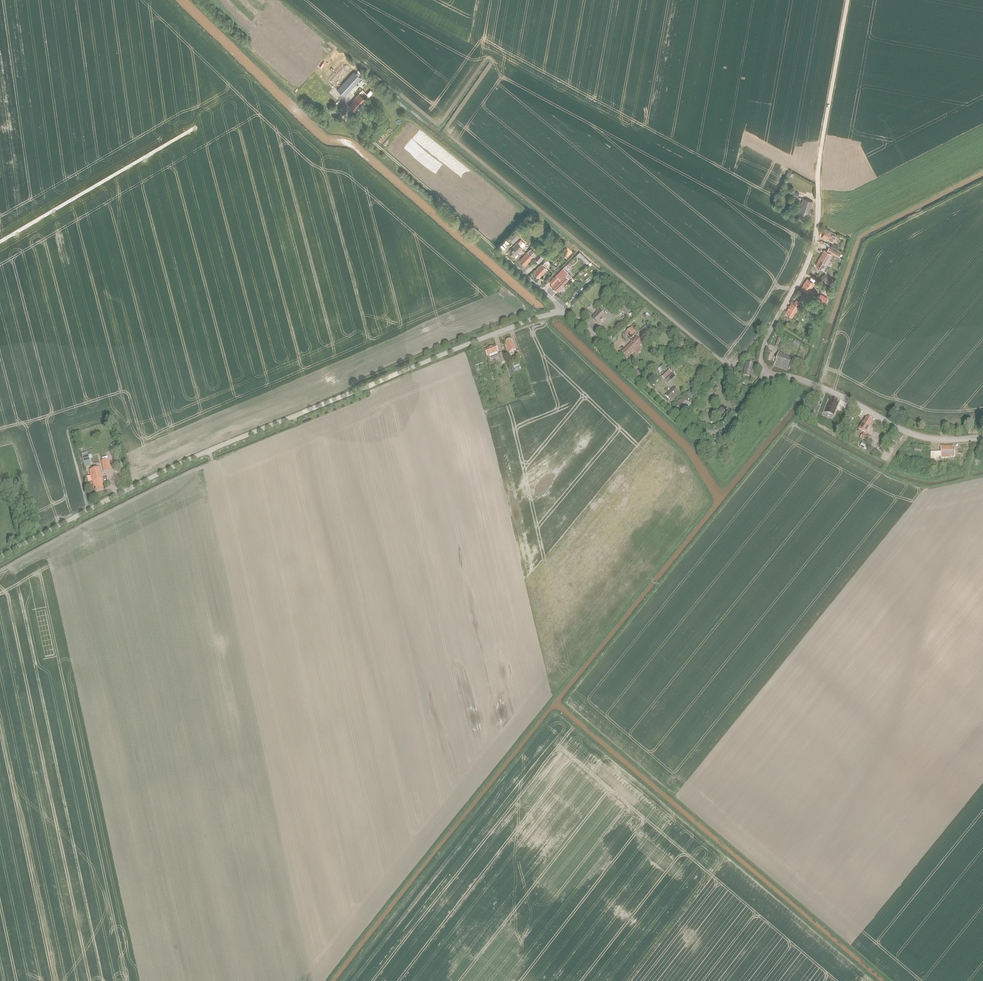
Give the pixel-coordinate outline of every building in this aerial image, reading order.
[(354,73),(337,90),(344,97),(361,80),(362,79),(354,72),(354,73)] [(354,101),(349,106),(355,111),(359,106),(360,107),(366,100),(359,94),(353,101),(354,101)] [(331,111),(337,116),(341,111),(335,105),(331,111)] [(808,216),(813,201),(803,198),(798,213),(808,216)] [(833,244),(837,235),(831,233),(831,232),(826,229),(823,236),(824,237),(824,239),(830,242),(833,244)] [(515,233),(509,239),(514,243),(520,237),(515,233)] [(517,243),(510,250),(511,251),(510,252),(513,255),(514,254),(515,255),(518,252),(519,251),(521,249),(522,248),(526,245),(523,242),(520,245),(517,243)] [(827,251),(839,257),(841,254),(829,247),(828,249),(827,251)] [(522,261),(521,262),(524,265),(526,264),(527,265),(533,258),(531,255),(533,253),(534,252),(531,249),(530,250),(528,252),(521,259),(522,261)] [(823,269),(831,254),(824,251),(816,265),(817,266),(817,268),(820,270),(821,268),(823,269)] [(577,255),(588,264),(590,261),(579,252),(577,255)] [(539,253),(535,258),(539,263),(544,258),(539,253)] [(541,277),(548,269),(547,269),(543,265),(542,264),(536,272),(537,273),(535,274),(538,277),(540,276),(541,277)] [(556,292),(569,279),(571,276),(564,269),(550,283),(552,285),(551,287),(556,292)] [(825,274),(820,278),(823,282),(825,281),(828,285),(831,283),(833,282),(829,277),(828,278),(825,274)] [(803,285),(802,287),(804,288),(802,290),(808,294),(814,283),(808,280),(807,279),(805,283),(804,283),(803,284),(803,285)] [(820,295),(818,294),(816,298),(818,299),(817,300),(824,304),(828,299),(821,294),(820,295)] [(797,306),(794,304),(792,302),(786,312),(787,313),(786,315),(792,318),(799,307),(797,306)] [(626,305),(621,309),(627,315),(632,311),(626,305)] [(595,318),(593,319),(599,325),(606,318),(599,312),(599,311),(594,317),(595,318)] [(632,327),(627,333),(632,338),(637,333),(632,327)] [(622,353),(627,358),(642,344),(636,338),(622,353)] [(509,353),(516,350),(513,343),(512,343),(510,340),(506,341),(507,343),(505,344),(509,353)] [(496,352),(498,351),(496,345),(485,350),(487,356),(489,355),(489,356),(497,353),(496,352)] [(788,371),(793,360),(784,355),(784,354),(779,352),(774,366),(788,371)] [(746,363),(743,376),(751,378),(754,365),(752,364),(753,361),(748,360),(747,363),(746,363)] [(659,375),(666,369),(663,365),(656,371),(659,375)] [(671,373),(664,380),(668,384),(675,377),(671,373)] [(673,387),(665,395),(670,399),(671,398),(672,399),(679,393),(673,387)] [(701,397),(698,395),(692,401),(695,404),(701,397)] [(684,410),(691,403),(684,396),(676,405),(682,410),(683,409),(684,410)] [(825,412),(834,415),(838,403),(837,402),(837,401),(833,399),(832,401),(830,400),(829,404),(828,404),(825,412)] [(815,418),(820,409),(813,405),(809,414),(815,418)] [(858,429),(866,434),(871,425),(870,425),(872,421),(870,421),(871,419),(867,417),(866,418),(865,417),(858,429)] [(860,439),(867,443),(871,437),(868,435),(867,437),(863,434),(860,439)] [(871,446),(863,442),(860,447),(868,452),(871,446)] [(934,452),(934,458),(938,458),(938,455),(941,455),(941,458),(950,457),(949,457),(955,456),(955,448),(953,448),(953,445),(940,446),(940,452),(938,452),(934,452)] [(84,466),(94,464),(91,454),(87,455),(87,452),(81,453),(84,466)] [(102,461),(101,461),(103,468),(104,471),(111,469),(108,459),(108,460),(102,461)] [(99,467),(89,470),(92,480),(93,483),(93,486),(95,485),(96,490),(103,488),(101,483),(103,483),(101,475),(99,467)] [(25,503),(16,505),(18,512),(21,522),(22,522),(24,527),(29,526),(28,522),(30,522),(27,509),(25,503)]
